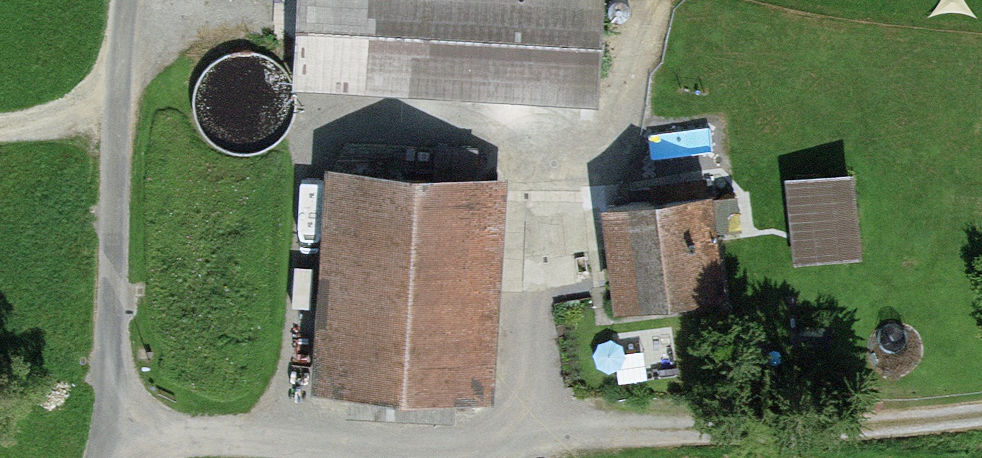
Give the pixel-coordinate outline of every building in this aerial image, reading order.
[(608,0),(299,0),(295,85),(604,99),(608,0)] [(844,171),(776,182),(789,263),(857,253),(844,171)] [(485,397),(490,182),(316,178),(310,393),(485,397)] [(708,199),(590,213),(601,306),(719,291),(708,199)] [(620,328),(623,378),(678,375),(675,324),(620,328)]
